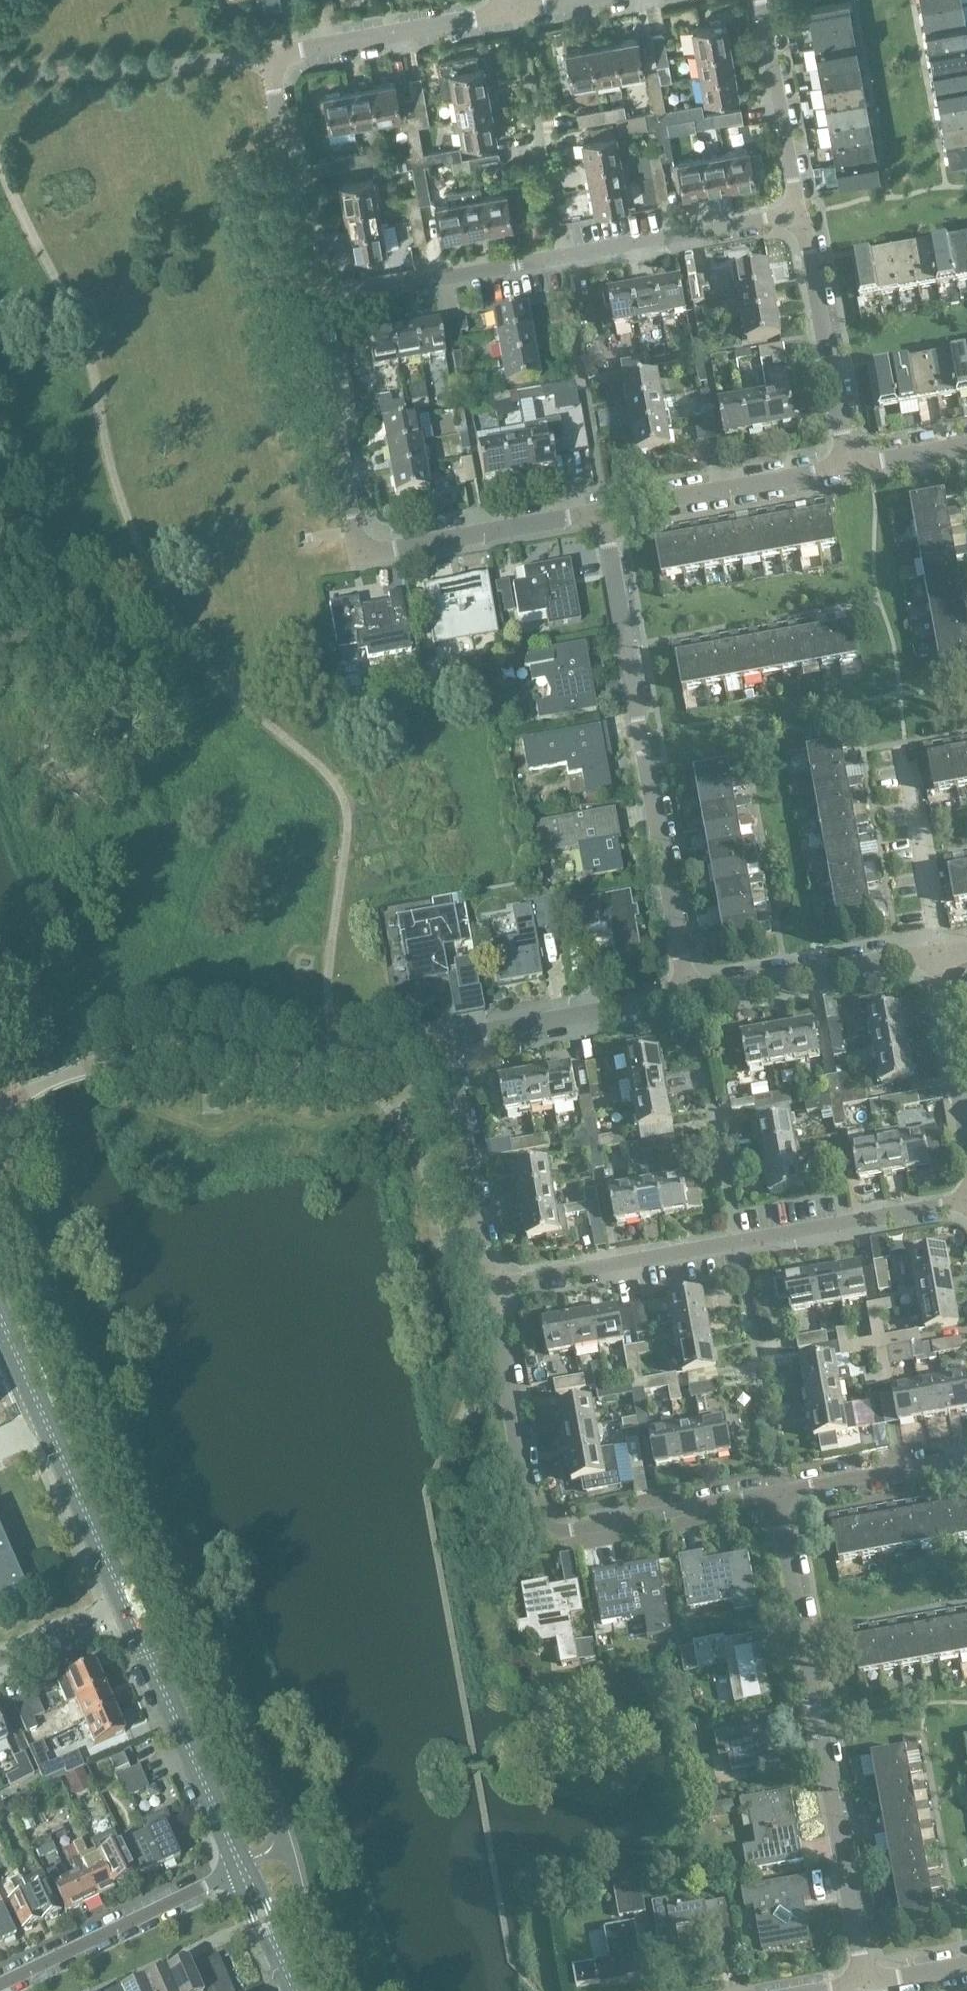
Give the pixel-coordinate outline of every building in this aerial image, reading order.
[(265,9),(281,6),(280,0),(264,0),(265,9)] [(807,7),(811,27),(851,20),(847,0),(807,7)] [(924,26),(965,19),(961,0),(959,0),(921,7),(924,26)] [(692,28),(696,52),(729,46),(725,23),(721,23),(721,19),(710,21),(710,25),(692,28)] [(928,46),(966,39),(966,32),(965,19),(924,26),(928,46)] [(811,27),(814,46),(854,39),(851,20),(811,27)] [(652,36),(657,66),(669,64),(663,34),(652,36)] [(637,38),(613,43),(619,76),(643,72),(637,38)] [(814,46),(818,66),(858,58),(854,39),(814,46)] [(931,65),(966,59),(966,39),(928,46),(931,65)] [(613,43),(589,47),(596,80),(619,76),(613,43)] [(696,52),(700,76),(734,70),(729,46),(696,52)] [(596,80),(589,47),(566,51),(567,55),(563,56),(565,67),(569,66),(572,85),(596,80)] [(454,96),(487,90),(483,66),(478,67),(476,55),(438,62),(444,98),(454,96)] [(818,66),(821,85),(861,78),(858,58),(818,66)] [(935,85),(966,79),(966,59),(931,65),(935,85)] [(657,66),(658,73),(661,83),(672,81),(669,64),(657,66)] [(734,70),(700,76),(705,99),(738,93),(734,70)] [(659,110),(661,118),(667,117),(666,111),(661,83),(658,73),(647,75),(654,111),(659,110)] [(414,109),(419,108),(426,107),(421,77),(409,79),(412,97),(414,109)] [(821,85),(825,105),(865,97),(861,78),(821,85)] [(938,104),(966,99),(966,79),(935,85),(938,104)] [(417,154),(418,160),(424,159),(423,154),(418,126),(415,113),(419,112),(419,108),(414,109),(412,97),(398,100),(394,82),(371,86),(377,120),(386,118),(388,124),(401,121),(402,129),(406,128),(410,150),(411,150),(411,155),(417,154)] [(363,122),(377,120),(371,86),(347,90),(353,124),(354,130),(364,128),(363,122)] [(329,128),(353,124),(347,90),(323,95),(324,99),(320,99),(322,110),(326,109),(329,128)] [(454,96),(458,119),(492,113),(487,90),(454,96)] [(825,105),(828,124),(868,117),(865,97),(825,105)] [(942,123),(966,119),(966,99),(938,104),(942,123)] [(667,117),(661,118),(660,118),(661,123),(666,122),(694,117),(704,115),(702,104),(666,111),(667,117)] [(609,120),(616,119),(626,116),(624,105),(607,108),(609,120)] [(415,113),(418,126),(429,124),(426,107),(419,108),(419,112),(415,113)] [(579,125),(609,120),(607,108),(577,113),(579,125)] [(711,114),(713,125),(743,120),(741,108),(711,114)] [(619,133),(655,127),(654,119),(660,118),(661,118),(659,110),(654,111),(626,116),(616,119),(619,133)] [(492,113),(458,119),(452,120),(454,131),(460,130),(462,143),(474,141),(475,147),(490,144),(489,138),(496,137),(492,113)] [(704,115),(694,117),(696,128),(713,125),(711,114),(704,115)] [(828,124),(832,143),(872,136),(868,117),(828,124)] [(654,119),(655,127),(659,150),(662,160),(673,158),(666,122),(661,123),(660,118),(654,119)] [(945,143),(966,139),(966,119),(942,123),(945,143)] [(582,140),(586,163),(620,158),(615,134),(613,134),(611,125),(592,129),(593,138),(582,140)] [(832,143),(835,163),(875,155),(872,136),(832,143)] [(945,143),(949,162),(966,159),(966,139),(945,143)] [(424,159),(418,160),(419,166),(424,165),(451,161),(462,159),(459,147),(423,154),(424,159)] [(748,148),(724,153),(730,186),(754,182),(753,178),(765,176),(760,150),(749,152),(748,148)] [(367,163),(374,162),(384,160),(382,149),(365,152),(367,163)] [(648,152),(651,169),(663,167),(662,160),(659,150),(648,152)] [(337,169),(367,163),(365,152),(335,157),(337,169)] [(469,157),(471,169),(501,164),(499,152),(469,157)] [(724,153),(701,157),(707,190),(730,186),(724,153)] [(376,173),(413,167),(412,161),(418,160),(417,154),(411,155),(384,160),(374,162),(376,173)] [(875,155),(835,163),(839,182),(879,175),(875,155)] [(469,157),(462,159),(451,161),(454,172),(471,169),(469,157)] [(707,190),(701,157),(677,161),(677,162),(673,163),(678,193),(683,193),(683,195),(707,190)] [(586,163),(590,187),(624,181),(620,158),(586,163)] [(413,167),(418,194),(420,204),(431,202),(424,165),(419,166),(418,160),(412,161),(413,167)] [(663,167),(651,169),(657,199),(668,197),(663,167)] [(480,184),(456,188),(465,234),(488,230),(482,196),(480,186),(487,185),(484,169),(477,170),(480,184)] [(339,183),(344,207),(377,201),(373,177),(339,183)] [(624,181),(590,187),(595,211),(599,210),(599,214),(610,212),(609,208),(628,205),(624,181)] [(503,193),(482,196),(488,230),(512,226),(511,224),(523,222),(516,184),(502,187),(503,193)] [(465,234),(456,188),(446,190),(448,202),(435,205),(441,238),(465,234)] [(406,196),(409,213),(421,211),(420,204),(418,194),(406,196)] [(344,207),(348,231),(381,225),(377,201),(344,207)] [(421,211),(409,213),(415,243),(426,241),(421,211)] [(381,225),(348,231),(352,254),(356,254),(357,261),(387,255),(381,225)] [(950,242),(957,282),(966,280),(966,239),(950,242)] [(950,242),(931,245),(938,285),(957,282),(950,242)] [(931,245),(911,249),(919,289),(938,285),(931,245)] [(911,249),(892,252),(899,292),(919,289),(911,249)] [(892,252),(872,256),(880,296),(899,292),(892,252)] [(880,296),(872,256),(853,259),(860,299),(880,296)] [(735,271),(740,295),(773,289),(769,265),(735,271)] [(710,288),(708,276),(689,279),(693,303),(705,301),(703,290),(710,288)] [(681,280),(657,285),(663,318),(687,314),(681,280)] [(657,285),(633,289),(639,322),(663,318),(657,285)] [(639,322),(633,289),(609,293),(610,295),(605,296),(607,308),(612,307),(615,327),(639,322)] [(731,321),(744,319),(778,313),(773,289),(740,295),(741,301),(728,303),(731,321)] [(493,314),(498,338),(531,332),(527,308),(493,314)] [(695,311),(698,327),(706,326),(703,310),(695,311)] [(778,313),(744,319),(748,343),(782,337),(778,313)] [(447,323),(451,347),(463,345),(460,333),(468,332),(466,319),(447,323)] [(439,324),(415,328),(421,362),(445,358),(439,324)] [(415,328),(391,333),(397,366),(421,362),(415,328)] [(498,338),(502,362),(535,356),(531,332),(498,338)] [(397,366),(391,333),(367,337),(373,370),(397,366)] [(699,335),(702,351),(710,350),(707,334),(699,335)] [(465,343),(466,348),(470,347),(471,353),(495,348),(493,337),(465,343)] [(759,349),(761,360),(773,358),(774,366),(787,363),(783,344),(759,349)] [(736,353),(737,361),(753,358),(752,350),(736,353)] [(951,355),(958,396),(966,394),(966,352),(951,355)] [(453,355),(455,370),(463,369),(460,353),(453,355)] [(678,356),(680,363),(696,361),(694,353),(678,356)] [(729,362),(727,354),(712,357),(713,365),(729,362)] [(951,355),(931,359),(938,399),(958,396),(951,355)] [(535,356),(502,362),(506,386),(540,380),(535,356)] [(654,360),(656,368),(672,365),(670,357),(654,360)] [(622,362),(624,374),(648,369),(646,358),(622,362)] [(931,359),(912,362),(919,403),(938,399),(931,359)] [(912,362),(892,366),(900,406),(919,403),(912,362)] [(900,406),(892,366),(873,369),(880,410),(900,406)] [(697,368),(700,384),(708,382),(705,367),(697,368)] [(625,381),(630,405),(663,399),(659,375),(625,381)] [(457,379),(460,395),(468,393),(465,377),(457,379)] [(543,399),(541,388),(517,392),(519,404),(543,399)] [(712,407),(709,391),(701,392),(704,408),(712,407)] [(792,391),(768,395),(774,429),(798,424),(792,391)] [(493,397),(495,404),(511,402),(509,394),(493,397)] [(768,395),(744,399),(750,433),(774,429),(768,395)] [(378,398),(381,417),(406,412),(404,401),(392,403),(391,396),(378,398)] [(436,399),(438,407),(453,404),(452,396),(436,399)] [(469,401),(471,409),(486,406),(485,398),(469,401)] [(630,405),(634,429),(667,423),(663,399),(630,405)] [(750,433),(744,399),(720,404),(726,437),(750,433)] [(412,403),(414,411),(429,408),(428,400),(412,403)] [(455,412),(458,427),(466,426),(463,410),(455,412)] [(421,438),(434,436),(431,414),(418,416),(421,438)] [(718,439),(713,414),(706,416),(708,427),(697,429),(699,442),(718,439)] [(383,425),(387,449),(421,443),(416,419),(383,425)] [(667,423),(634,429),(638,453),(672,447),(667,423)] [(470,450),(467,434),(459,436),(462,452),(470,450)] [(549,434),(526,439),(532,472),(556,468),(549,434)] [(526,439),(502,443),(508,476),(532,472),(526,439)] [(387,449),(392,473),(425,466),(421,443),(387,449)] [(508,476),(502,443),(478,447),(484,481),(508,476)] [(455,473),(457,486),(476,482),(472,458),(460,460),(462,472),(455,473)] [(425,466),(392,473),(396,496),(429,490),(425,466)] [(911,500),(915,519),(949,513),(949,510),(947,500),(959,498),(957,489),(944,491),(944,494),(911,500)] [(806,504),(809,516),(812,515),(818,549),(838,546),(832,512),(836,511),(834,499),(826,500),(828,512),(817,514),(815,502),(806,504)] [(787,507),(789,519),(793,519),(799,553),(818,549),(812,515),(809,516),(798,518),(796,506),(787,507)] [(915,519),(918,539),(953,532),(952,530),(950,519),(962,517),(960,508),(949,510),(949,513),(915,519)] [(768,511),(770,523),(773,522),(780,556),(799,553),(793,519),(789,519),(779,521),(777,509),(768,511)] [(749,514),(751,526),(754,525),(760,560),(780,556),(773,522),(770,523),(760,524),(758,513),(749,514)] [(729,518),(731,530),(734,529),(741,563),(760,560),(754,525),(751,526),(740,528),(738,516),(729,518)] [(710,521),(712,533),(715,532),(721,567),(741,563),(734,529),(731,530),(721,531),(719,520),(710,521)] [(691,525),(693,537),(696,536),(702,570),(721,567),(715,532),(712,533),(702,535),(700,523),(691,525)] [(671,528),(674,540),(676,540),(682,574),(702,570),(696,536),(693,537),(683,538),(680,527),(671,528)] [(918,539),(922,558),(956,552),(956,549),(954,539),(965,536),(964,527),(952,530),(953,532),(918,539)] [(676,540),(674,540),(663,542),(661,530),(652,532),(654,545),(657,544),(663,577),(682,574),(676,540)] [(925,577),(960,571),(959,568),(957,558),(966,556),(966,547),(956,549),(956,552),(922,558),(925,577)] [(581,621),(570,563),(570,561),(523,569),(525,582),(513,585),(518,611),(545,606),(548,626),(581,621)] [(468,583),(467,578),(465,567),(464,567),(467,584),(424,591),(424,586),(422,587),(433,647),(498,636),(485,563),(484,564),(487,580),(468,583)] [(929,597),(963,591),(963,588),(961,577),(966,576),(966,567),(959,568),(960,571),(925,577),(929,597)] [(932,616),(966,610),(966,607),(964,596),(966,596),(966,587),(963,588),(963,591),(929,597),(932,616)] [(388,593),(395,630),(407,628),(400,591),(388,593)] [(330,604),(335,637),(338,649),(355,646),(356,652),(393,646),(385,602),(360,607),(358,599),(330,604)] [(936,636),(966,630),(966,607),(966,610),(932,616),(936,636)] [(827,617),(829,629),(833,628),(839,662),(858,659),(852,624),(856,624),(854,612),(846,613),(848,625),(838,627),(836,615),(827,617)] [(808,620),(810,632),(813,631),(819,666),(839,662),(833,628),(829,629),(819,630),(816,619),(808,620)] [(788,624),(790,636),(794,635),(800,669),(819,666),(813,631),(810,632),(799,634),(797,622),(788,624)] [(769,627),(771,639),(774,638),(780,673),(800,669),(794,635),(790,636),(780,637),(778,626),(769,627)] [(750,631),(752,643),(755,642),(761,676),(780,673),(774,638),(771,639),(761,641),(759,629),(750,631)] [(939,655),(966,650),(966,630),(936,636),(939,655)] [(730,634),(732,646),(735,645),(742,680),(761,676),(755,642),(752,643),(741,644),(739,633),(730,634)] [(711,638),(713,649),(716,649),(722,683),(742,680),(735,645),(732,646),(722,648),(720,636),(711,638)] [(692,641),(694,653),(697,652),(703,687),(722,683),(716,649),(713,649),(703,651),(701,640),(692,641)] [(532,683),(544,681),(550,690),(550,699),(536,705),(539,720),(568,716),(597,710),(585,643),(556,649),(556,651),(527,656),(532,683)] [(697,652),(694,653),(684,655),(681,643),(672,645),(675,657),(677,657),(683,690),(703,687),(697,652)] [(939,655),(943,675),(966,670),(966,650),(939,655)] [(612,793),(600,726),(522,740),(528,772),(529,771),(566,764),(568,774),(582,772),(586,795),(583,795),(584,798),(612,793)] [(808,750),(812,769),(846,763),(845,761),(843,750),(855,748),(852,732),(839,734),(841,744),(808,750)] [(946,754),(948,753),(955,788),(966,785),(966,750),(965,750),(955,752),(953,740),(944,742),(946,754)] [(948,753),(946,754),(936,756),(933,744),(924,745),(927,758),(929,758),(935,791),(955,788),(948,753)] [(695,770),(699,790),(733,784),(732,781),(731,771),(742,769),(739,752),(727,754),(728,764),(695,770)] [(508,756),(511,774),(523,772),(521,755),(508,756)] [(812,769),(815,789),(849,783),(849,780),(847,769),(859,767),(857,758),(845,761),(846,763),(812,769)] [(815,789),(819,808),(853,802),(852,799),(850,789),(862,787),(861,778),(849,780),(849,783),(815,789)] [(699,790),(702,809),(736,803),(736,800),(734,790),(746,788),(744,779),(732,781),(733,784),(699,790)] [(819,808),(822,828),(856,821),(856,818),(854,808),(866,806),(864,797),(852,799),(853,802),(819,808)] [(702,809),(706,829),(740,822),(739,820),(738,809),(749,807),(748,798),(736,800),(736,803),(702,809)] [(619,830),(615,809),(534,823),(540,855),(577,848),(583,880),(592,878),(623,872),(617,840),(613,841),(611,831),(619,830)] [(822,828),(826,847),(860,841),(859,838),(857,827),(869,825),(868,816),(856,818),(856,821),(822,828)] [(706,829),(709,848),(743,842),(743,839),(741,829),(753,826),(751,817),(739,820),(740,822),(706,829)] [(826,847),(829,867),(863,860),(863,857),(861,847),(873,845),(871,836),(859,838),(860,841),(826,847)] [(709,848),(713,868),(747,861),(746,858),(744,848),(756,846),(755,837),(743,839),(743,842),(709,848)] [(829,867),(833,886),(867,880),(866,876),(864,866),(876,864),(875,855),(863,857),(863,860),(829,867)] [(713,868),(716,887),(750,881),(750,877),(748,867),(760,865),(758,856),(746,858),(747,861),(713,868)] [(966,867),(956,869),(954,857),(945,858),(947,871),(950,871),(956,904),(966,902),(966,867)] [(833,886),(836,905),(870,899),(870,896),(868,885),(880,883),(878,874),(866,876),(867,880),(833,886)] [(716,887),(720,906),(754,900),(753,897),(751,886),(763,884),(762,875),(750,877),(750,881),(716,887)] [(579,881),(581,890),(593,888),(591,879),(579,881)] [(563,904),(570,945),(581,942),(579,931),(580,931),(580,930),(609,925),(616,964),(642,959),(630,892),(563,904)] [(870,899),(836,905),(840,925),(874,919),(871,905),(883,902),(882,894),(870,896),(870,899)] [(720,906),(723,926),(757,920),(757,916),(755,906),(767,904),(765,895),(753,897),(754,900),(720,906)] [(432,899),(434,910),(397,917),(405,962),(403,962),(404,968),(406,967),(407,977),(429,973),(430,980),(448,976),(441,939),(459,936),(454,907),(451,907),(449,897),(432,899)] [(547,897),(541,898),(525,901),(526,907),(512,909),(512,910),(517,938),(493,942),(492,942),(498,972),(496,973),(497,976),(498,976),(500,984),(542,976),(538,953),(539,952),(535,931),(559,927),(554,900),(547,897)] [(757,920),(723,926),(727,945),(761,939),(758,925),(770,923),(768,914),(757,916),(757,920)] [(455,966),(459,991),(473,989),(468,963),(455,966)] [(828,1020),(833,1044),(844,1042),(840,1018),(836,995),(824,997),(828,1020)] [(869,1014),(873,1037),(907,1031),(903,1007),(889,1009),(887,997),(861,1002),(863,1015),(869,1014)] [(815,1022),(791,1027),(797,1060),(821,1056),(815,1022)] [(791,1027),(767,1031),(773,1065),(797,1060),(791,1027)] [(773,1065),(767,1031),(736,1037),(733,1042),(734,1048),(739,1052),(745,1051),(749,1069),(773,1065)] [(873,1037),(878,1061),(911,1055),(907,1031),(873,1037)] [(627,1057),(631,1081),(665,1075),(660,1051),(657,1051),(655,1039),(629,1044),(631,1056),(627,1057)] [(844,1042),(833,1044),(835,1057),(847,1055),(844,1042)] [(911,1055),(878,1061),(882,1085),(916,1079),(911,1055)] [(586,1064),(590,1088),(602,1086),(598,1062),(586,1064)] [(573,1066),(549,1070),(555,1104),(579,1100),(573,1066)] [(549,1070),(525,1075),(531,1108),(555,1104),(549,1070)] [(531,1108),(525,1075),(501,1079),(494,1080),(497,1096),(503,1095),(506,1113),(520,1110),(521,1116),(532,1114),(531,1108)] [(631,1081),(635,1105),(669,1099),(665,1075),(631,1081)] [(826,1077),(830,1096),(831,1103),(842,1100),(839,1082),(838,1075),(826,1077)] [(839,1082),(842,1100),(843,1106),(868,1102),(866,1090),(851,1093),(849,1081),(839,1082)] [(602,1086),(590,1088),(593,1101),(605,1098),(602,1086)] [(941,1089),(894,1097),(896,1109),(944,1100),(941,1089)] [(790,1091),(778,1094),(780,1105),(792,1103),(790,1091)] [(780,1105),(778,1094),(754,1098),(756,1110),(780,1105)] [(832,1108),(831,1103),(830,1096),(805,1101),(807,1113),(832,1108)] [(896,1109),(894,1097),(881,1099),(883,1111),(896,1109)] [(669,1099),(635,1105),(640,1129),(673,1123),(669,1099)] [(831,1103),(832,1108),(835,1127),(847,1125),(843,1106),(842,1100),(831,1103)] [(758,1123),(763,1147),(796,1141),(792,1117),(758,1123)] [(584,1121),(588,1140),(589,1146),(601,1144),(599,1138),(596,1119),(584,1121)] [(924,1134),(901,1138),(907,1171),(931,1167),(931,1163),(942,1161),(936,1125),(923,1127),(924,1134)] [(883,1176),(877,1142),(867,1144),(865,1132),(848,1135),(850,1148),(853,1147),(859,1180),(883,1176)] [(624,1134),(599,1138),(601,1144),(602,1150),(626,1145),(624,1134)] [(548,1135),(536,1137),(538,1149),(550,1147),(548,1135)] [(676,1136),(652,1141),(654,1153),(678,1148),(676,1136)] [(538,1149),(536,1137),(512,1142),(514,1153),(538,1149)] [(901,1138),(877,1142),(883,1176),(907,1171),(901,1138)] [(590,1152),(589,1146),(588,1140),(563,1145),(565,1157),(590,1152)] [(654,1153),(652,1141),(639,1143),(641,1155),(654,1153)] [(763,1147),(767,1171),(800,1165),(796,1141),(763,1147)] [(589,1146),(590,1152),(593,1171),(605,1169),(602,1150),(601,1144),(589,1146)] [(827,1148),(829,1160),(841,1158),(839,1146),(827,1148)] [(841,1158),(829,1160),(834,1184),(845,1182),(841,1158)] [(516,1167),(520,1191),(554,1185),(549,1161),(516,1167)] [(800,1165),(767,1171),(771,1196),(805,1189),(800,1165)] [(683,1177),(659,1181),(665,1215),(689,1211),(689,1209),(701,1207),(698,1192),(688,1193),(688,1192),(686,1192),(683,1177)] [(659,1181),(635,1186),(641,1219),(665,1215),(659,1181)] [(520,1191),(524,1215),(558,1209),(554,1185),(520,1191)] [(641,1219),(635,1186),(611,1190),(617,1224),(641,1219)] [(585,1191),(587,1204),(599,1201),(597,1189),(585,1191)] [(558,1209),(524,1215),(529,1239),(547,1236),(548,1242),(570,1239),(566,1216),(589,1212),(591,1228),(592,1228),(596,1248),(607,1246),(599,1201),(587,1204),(558,1209)] [(891,1235),(876,1235),(877,1257),(892,1256),(891,1235)] [(913,1255),(917,1280),(951,1274),(946,1249),(913,1255)] [(887,1260),(875,1262),(880,1292),(892,1290),(887,1260)] [(861,1265),(836,1269),(842,1303),(868,1298),(861,1265)] [(836,1269),(811,1274),(817,1307),(842,1303),(836,1269)] [(817,1307),(811,1274),(786,1278),(787,1280),(775,1282),(778,1300),(790,1298),(792,1312),(817,1307)] [(917,1280),(922,1305),(955,1299),(951,1274),(917,1280)] [(649,1329),(675,1324),(708,1318),(704,1293),(670,1299),(673,1313),(647,1317),(644,1304),(633,1306),(638,1335),(650,1333),(649,1329)] [(955,1299),(922,1305),(926,1331),(960,1324),(955,1299)] [(894,1300),(879,1303),(881,1312),(896,1310),(894,1300)] [(874,1339),(875,1345),(887,1343),(885,1337),(881,1312),(879,1303),(868,1305),(874,1339)] [(619,1308),(594,1313),(600,1346),(625,1342),(619,1308)] [(594,1313),(569,1317),(575,1351),(600,1346),(594,1313)] [(575,1351),(569,1317),(544,1322),(550,1355),(575,1351)] [(675,1324),(679,1349),(713,1343),(708,1318),(675,1324)] [(837,1330),(840,1345),(849,1343),(847,1329),(837,1330)] [(885,1337),(887,1343),(888,1348),(912,1344),(922,1342),(920,1330),(885,1337)] [(797,1338),(799,1350),(829,1344),(827,1332),(797,1338)] [(932,1343),(935,1355),(964,1350),(962,1338),(932,1343)] [(842,1357),(876,1350),(875,1345),(874,1339),(849,1343),(840,1345),(842,1357)] [(922,1342),(912,1344),(915,1359),(924,1357),(922,1342)] [(713,1343),(679,1349),(684,1374),(717,1368),(713,1343)] [(876,1350),(880,1375),(882,1385),(894,1382),(888,1348),(887,1343),(875,1345),(876,1350)] [(652,1344),(638,1346),(639,1356),(653,1353),(652,1344)] [(631,1382),(632,1387),(645,1385),(644,1380),(643,1380),(639,1356),(638,1346),(625,1348),(631,1382)] [(802,1363),(806,1388),(840,1382),(847,1380),(845,1372),(838,1373),(835,1357),(802,1363)] [(594,1374),(597,1388),(607,1386),(604,1372),(594,1374)] [(644,1380),(645,1385),(646,1391),(669,1387),(669,1388),(679,1386),(677,1374),(644,1380)] [(882,1385),(880,1375),(866,1377),(867,1387),(882,1385)] [(555,1381),(557,1393),(586,1388),(584,1376),(555,1381)] [(944,1380),(950,1414),(966,1410),(966,1376),(944,1380)] [(944,1380),(919,1385),(925,1418),(950,1414),(944,1380)] [(722,1393),(720,1381),(690,1387),(692,1398),(722,1393)] [(599,1399),(633,1393),(632,1387),(631,1382),(607,1387),(607,1386),(597,1388),(599,1399)] [(806,1388),(811,1413),(844,1407),(840,1382),(806,1388)] [(638,1418),(637,1418),(639,1428),(651,1426),(645,1391),(646,1391),(645,1385),(632,1387),(633,1393),(638,1418)] [(925,1418),(919,1385),(894,1389),(900,1423),(925,1418)] [(679,1386),(669,1388),(672,1402),(682,1400),(679,1386)] [(869,1398),(875,1427),(886,1425),(881,1395),(869,1398)] [(559,1406),(564,1431),(597,1425),(593,1400),(559,1406)] [(854,1405),(844,1407),(811,1413),(815,1438),(859,1430),(854,1405)] [(700,1416),(701,1424),(707,1457),(732,1453),(729,1436),(740,1434),(737,1419),(727,1420),(726,1419),(714,1421),(712,1413),(700,1416)] [(639,1428),(637,1418),(623,1421),(625,1431),(639,1428)] [(682,1462),(676,1428),(674,1418),(662,1421),(664,1431),(651,1433),(657,1466),(682,1462)] [(701,1424),(676,1428),(682,1462),(707,1457),(701,1424)] [(564,1431),(568,1457),(602,1450),(597,1425),(564,1431)] [(627,1441),(632,1471),(644,1469),(639,1439),(627,1441)] [(602,1450),(568,1457),(573,1482),(584,1479),(586,1492),(620,1486),(613,1448),(602,1450)] [(947,1507),(951,1506),(957,1541),(966,1539),(966,1504),(956,1505),(954,1494),(945,1495),(947,1507)] [(926,1499),(928,1511),(931,1510),(937,1544),(957,1541),(951,1506),(947,1507),(937,1509),(935,1497),(926,1499)] [(907,1502),(909,1514),(912,1513),(918,1548),(937,1544),(931,1510),(928,1511),(918,1512),(915,1501),(907,1502)] [(887,1506),(889,1517),(892,1517),(898,1551),(918,1548),(912,1513),(909,1514),(898,1516),(896,1504),(887,1506)] [(868,1509),(870,1521),(873,1520),(879,1555),(898,1551),(892,1517),(889,1517),(879,1519),(877,1508),(868,1509)] [(849,1513),(851,1524),(853,1524),(860,1558),(879,1555),(873,1520),(870,1521),(860,1523),(858,1511),(849,1513)] [(853,1524),(851,1524),(840,1526),(838,1514),(829,1516),(832,1529),(834,1529),(840,1562),(860,1558),(853,1524)] [(25,1589),(24,1588),(23,1588),(0,1535),(0,1600),(25,1589)] [(734,1601),(736,1612),(758,1608),(749,1553),(705,1561),(704,1553),(680,1557),(689,1609),(734,1601)] [(593,1573),(595,1582),(602,1624),(648,1617),(651,1636),(672,1633),(660,1561),(625,1567),(626,1571),(619,1572),(618,1568),(593,1573)] [(541,1589),(540,1582),(523,1585),(529,1621),(518,1623),(522,1647),(558,1640),(562,1664),(596,1658),(592,1639),(576,1641),(572,1615),(585,1613),(579,1582),(541,1589)] [(949,1624),(952,1623),(958,1657),(966,1656),(966,1620),(957,1622),(955,1610),(946,1612),(949,1624)] [(927,1615),(929,1627),(932,1627),(938,1661),(958,1657),(952,1623),(949,1624),(938,1626),(936,1614),(927,1615)] [(908,1619),(910,1631),(913,1630),(919,1664),(938,1661),(932,1627),(929,1627),(919,1629),(917,1617),(908,1619)] [(888,1622),(890,1634),(893,1634),(899,1668),(919,1664),(913,1630),(910,1631),(899,1633),(897,1621),(888,1622)] [(869,1626),(871,1638),(874,1637),(880,1671),(899,1668),(893,1634),(890,1634),(880,1636),(878,1624),(869,1626)] [(874,1637),(871,1638),(861,1640),(859,1628),(850,1629),(852,1642),(855,1642),(861,1675),(880,1671),(874,1637)] [(772,1696),(762,1647),(765,1646),(763,1633),(726,1640),(725,1636),(694,1642),(699,1670),(730,1665),(737,1703),(772,1696)] [(66,1678),(76,1701),(105,1688),(95,1665),(66,1678)] [(76,1701),(85,1722),(114,1710),(105,1688),(76,1701)] [(35,1692),(23,1696),(33,1719),(44,1714),(35,1692)] [(33,1719),(23,1696),(13,1701),(26,1733),(37,1728),(33,1719)] [(114,1710),(85,1722),(95,1745),(124,1732),(114,1710)] [(780,1725),(777,1712),(744,1718),(747,1730),(726,1734),(732,1770),(781,1761),(775,1726),(780,1725)] [(873,1755),(876,1775),(910,1769),(910,1766),(908,1755),(920,1753),(917,1737),(904,1739),(906,1749),(873,1755)] [(34,1775),(24,1753),(14,1758),(19,1770),(6,1777),(11,1787),(34,1775)] [(34,1760),(43,1780),(81,1764),(77,1753),(49,1765),(45,1755),(34,1760)] [(110,1761),(114,1773),(129,1766),(124,1755),(110,1761)] [(876,1775),(880,1794),(914,1788),(913,1785),(911,1775),(923,1773),(922,1764),(910,1766),(910,1769),(876,1775)] [(116,1777),(120,1788),(144,1777),(139,1766),(116,1777)] [(66,1777),(75,1794),(91,1787),(83,1769),(66,1777)] [(144,1777),(120,1788),(125,1799),(149,1788),(144,1777)] [(880,1794),(883,1814),(917,1808),(917,1804),(915,1794),(927,1792),(925,1783),(913,1785),(914,1788),(880,1794)] [(695,1788),(697,1800),(722,1796),(720,1787),(716,1785),(695,1788)] [(804,1861),(792,1790),(740,1800),(743,1813),(756,1811),(762,1844),(744,1847),(748,1871),(804,1861)] [(883,1814),(886,1833),(921,1827),(920,1824),(918,1813),(930,1811),(928,1802),(917,1804),(917,1808),(883,1814)] [(140,1822),(145,1835),(160,1868),(180,1859),(168,1832),(174,1829),(166,1810),(140,1822)] [(886,1833),(890,1852),(924,1846),(924,1843),(922,1833),(934,1831),(932,1822),(920,1824),(921,1827),(886,1833)] [(112,1850),(99,1856),(113,1887),(116,1886),(120,1887),(125,1884),(126,1881),(128,1880),(128,1879),(135,1876),(111,1826),(102,1830),(112,1850)] [(160,1868),(145,1835),(125,1843),(140,1876),(160,1868)] [(35,1849),(39,1857),(55,1849),(51,1841),(35,1849)] [(73,1845),(79,1858),(98,1898),(115,1890),(113,1887),(99,1856),(95,1850),(88,1854),(81,1841),(73,1845)] [(890,1852),(893,1872),(928,1866),(927,1862),(925,1852),(937,1850),(935,1841),(924,1843),(924,1846),(890,1852)] [(76,1873),(68,1877),(82,1906),(98,1898),(79,1858),(71,1862),(76,1873)] [(893,1872),(897,1891),(931,1885),(931,1882),(929,1871),(940,1869),(939,1860),(927,1862),(928,1866),(893,1872)] [(82,1906),(68,1877),(60,1881),(55,1870),(47,1874),(66,1913),(82,1906)] [(42,1873),(22,1882),(41,1922),(50,1918),(52,1920),(57,1917),(58,1914),(61,1913),(47,1884),(42,1873)] [(41,1922),(22,1882),(19,1877),(10,1882),(18,1898),(7,1903),(21,1932),(24,1930),(27,1932),(32,1929),(32,1927),(41,1922)] [(811,1899),(807,1877),(742,1889),(746,1909),(755,1907),(763,1951),(812,1942),(804,1900),(811,1899)] [(626,1881),(627,1887),(615,1889),(620,1917),(647,1912),(640,1879),(626,1881)] [(897,1891),(900,1911),(935,1905),(934,1901),(932,1890),(944,1888),(942,1879),(931,1882),(931,1885),(897,1891)] [(935,1905),(900,1911),(904,1930),(938,1924),(936,1910),(947,1908),(946,1899),(934,1901),(935,1905)] [(716,1963),(736,1959),(726,1900),(706,1904),(706,1902),(683,1906),(678,1907),(669,1909),(668,1900),(653,1902),(665,1967),(684,1964),(677,1927),(708,1921),(716,1963)] [(0,1909),(0,1945),(16,1937),(2,1908),(0,1909)] [(613,1960),(596,1964),(596,1963),(574,1967),(577,1988),(646,1975),(636,1922),(607,1927),(613,1960)] [(218,1957),(207,1961),(211,1970),(222,1965),(218,1957)] [(197,1966),(200,1975),(211,1970),(207,1961),(197,1966)] [(166,1972),(174,1990),(201,1990),(188,1962),(182,1964),(181,1962),(180,1963),(181,1965),(166,1972)] [(211,1970),(215,1978),(225,1974),(222,1965),(211,1970)] [(200,1975),(204,1983),(215,1978),(211,1970),(200,1975)] [(143,1981),(148,1990),(174,1990),(166,1972),(150,1979),(149,1976),(148,1977),(149,1979),(143,1981)] [(215,1978),(218,1987),(229,1982),(225,1974),(215,1978)] [(207,1990),(209,1990),(218,1987),(215,1978),(204,1983),(207,1990)] [(121,1990),(148,1990),(143,1981),(138,1984),(137,1982),(136,1982),(137,1984),(121,1990)] [(220,1990),(232,1990),(233,1990),(229,1982),(218,1987),(220,1990)]
